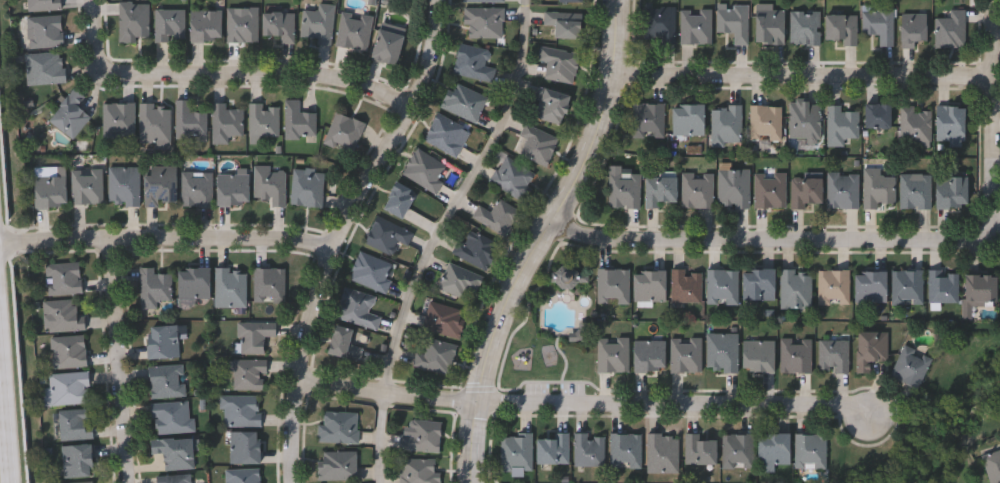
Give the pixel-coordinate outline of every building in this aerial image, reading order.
[(29,10),(29,0),(61,0),(61,10),(29,10)] [(150,3),(150,42),(120,42),(120,3),(150,3)] [(319,45),(320,38),(304,37),(305,10),(320,11),(320,3),(336,4),(334,46),(319,45)] [(750,4),(750,45),(736,45),(736,33),(719,33),(719,4),(750,4)] [(786,10),(786,44),(757,44),(757,4),(775,4),(775,10),(786,10)] [(864,35),(864,6),(895,6),(895,46),(882,46),(882,35),(864,35)] [(466,27),(466,7),(505,7),(505,39),(469,39),(469,27),(466,27)] [(677,44),(646,44),(646,7),(677,7),(677,44)] [(260,43),(229,43),(229,8),(260,8),(260,43)] [(157,10),(186,10),(186,41),(157,41),(157,10)] [(191,41),(191,10),(222,10),(222,41),(191,41)] [(713,10),(713,44),(682,44),(682,10),(713,10)] [(967,47),(938,47),(938,18),(952,18),(952,10),(967,10),(967,47)] [(369,50),(339,46),(343,11),(374,16),(369,50)] [(282,43),(282,36),(263,36),(263,12),(296,12),(296,43),(282,43)] [(583,13),(583,39),(555,39),(555,26),(546,26),(547,12),(583,13)] [(822,45),(792,45),(792,12),(822,12),(822,45)] [(858,14),(858,46),(844,46),(844,40),(827,40),(827,14),(858,14)] [(928,14),(928,42),(918,42),(918,48),(902,48),(902,14),(928,14)] [(31,49),(29,17),(63,15),(65,47),(31,49)] [(397,66),(372,60),(380,29),(405,36),(397,66)] [(455,74),(462,44),(492,51),(489,65),(497,67),(494,82),(455,74)] [(539,60),(542,45),(582,53),(575,85),(546,79),(549,62),(539,60)] [(26,55),(65,53),(67,83),(28,86),(26,55)] [(478,123),(442,109),(453,82),(489,96),(478,123)] [(532,116),(542,86),(572,95),(562,125),(532,116)] [(75,140),(50,122),(73,89),(85,97),(78,108),(91,117),(75,140)] [(177,139),(177,101),(191,101),(191,113),(208,113),(208,139),(177,139)] [(301,101),(301,114),(317,114),(317,139),(287,139),(287,101),(301,101)] [(792,139),(792,103),(822,103),(822,139),(792,139)] [(104,139),(104,104),(136,104),(136,139),(104,139)] [(635,104),(666,104),(666,138),(635,138),(635,104)] [(172,143),(142,143),(142,105),(172,105),(172,143)] [(251,137),(251,105),(281,105),(281,137),(251,137)] [(674,105),(705,105),(705,135),(674,135),(674,105)] [(891,129),(866,129),(866,105),(891,105),(891,129)] [(215,144),(215,106),(245,106),(245,136),(231,136),(231,144),(215,144)] [(743,106),(743,145),(713,145),(713,106),(743,106)] [(783,141),(752,141),(752,106),(783,106),(783,141)] [(844,111),(860,111),(860,138),(847,138),(847,146),(830,146),(829,106),(844,106),(844,111)] [(966,141),(938,141),(938,106),(966,106),(966,141)] [(902,108),(933,109),(932,145),(902,145),(902,108)] [(367,124),(354,155),(325,143),(338,112),(367,124)] [(458,157),(425,141),(439,113),(472,129),(458,157)] [(561,139),(549,167),(521,154),(527,138),(522,136),(527,124),(561,139)] [(437,194),(403,173),(419,148),(452,168),(437,194)] [(524,201),(491,181),(507,156),(540,176),(524,201)] [(611,209),(611,166),(623,166),(623,174),(642,174),(642,209),(611,209)] [(35,176),(57,176),(57,167),(67,167),(67,207),(35,207),(35,176)] [(111,167),(141,167),(141,205),(111,205),(111,167)] [(177,205),(146,205),(146,167),(177,167),(177,205)] [(256,199),(256,168),(287,168),(287,207),(273,207),(273,199),(256,199)] [(866,168),(883,168),(883,176),(897,176),(897,207),(866,207),(866,168)] [(295,169),(326,170),(325,207),(293,206),(295,169)] [(73,170),(104,170),(104,204),(73,204),(73,170)] [(751,170),(751,208),(720,208),(720,170),(751,170)] [(183,207),(183,172),(213,172),(213,207),(183,207)] [(219,172),(249,172),(249,205),(219,205),(219,172)] [(659,172),(677,172),(677,206),(647,206),(647,177),(659,177),(659,172)] [(714,208),(683,207),(683,173),(714,173),(714,208)] [(788,173),(788,207),(757,207),(757,173),(788,173)] [(861,209),(830,209),(830,173),(861,173),(861,209)] [(902,174),(932,174),(932,209),(902,209),(902,174)] [(968,177),(968,208),(937,208),(937,177),(968,177)] [(794,178),(823,178),(823,207),(794,207),(794,178)] [(383,208),(397,182),(417,192),(404,219),(383,208)] [(509,236),(474,219),(480,205),(494,211),(500,198),(522,209),(509,236)] [(366,243),(378,216),(415,232),(409,246),(400,242),(394,255),(366,243)] [(502,244),(486,271),(454,252),(461,240),(471,246),(479,231),(502,244)] [(397,266),(385,294),(350,278),(362,251),(397,266)] [(470,290),(467,299),(440,288),(451,262),(485,276),(477,293),(470,290)] [(49,294),(48,263),(82,263),(82,294),(49,294)] [(174,273),(174,300),(160,300),(160,308),(142,308),(142,268),(156,268),(156,273),(174,273)] [(210,269),(210,299),(179,299),(179,269),(210,269)] [(248,308),(217,308),(217,269),(248,269),(248,308)] [(256,303),(256,269),(287,269),(287,303),(256,303)] [(630,304),(600,304),(600,269),(630,269),(630,304)] [(673,302),(673,270),(704,270),(704,302),(673,302)] [(740,270),(740,304),(709,304),(709,270),(740,270)] [(636,302),(636,271),(666,271),(666,302),(636,302)] [(776,300),(745,300),(745,271),(776,271),(776,300)] [(782,309),(782,271),(812,271),(812,309),(782,309)] [(819,304),(819,271),(850,271),(850,304),(819,304)] [(924,305),(893,305),(893,271),(924,271),(924,305)] [(959,304),(930,304),(930,271),(959,271),(959,304)] [(887,273),(887,303),(856,303),(856,273),(887,273)] [(997,275),(997,306),(965,306),(965,275),(997,275)] [(373,313),(383,315),(380,329),(338,319),(346,288),(377,295),(373,313)] [(47,301),(78,299),(79,311),(86,311),(86,331),(49,332),(47,301)] [(469,312),(461,339),(424,329),(432,301),(469,312)] [(278,337),(266,337),(266,354),(239,354),(239,323),(278,323),(278,337)] [(591,325),(589,344),(571,342),(572,332),(580,333),(581,324),(591,325)] [(149,360),(148,327),(179,325),(181,358),(149,360)] [(361,361),(329,355),(334,327),(354,330),(351,345),(364,348),(361,361)] [(857,374),(858,333),(889,333),(889,362),(870,362),(869,374),(857,374)] [(709,372),(709,334),(739,334),(739,372),(709,372)] [(53,338),(87,336),(88,367),(54,369),(53,338)] [(418,352),(426,354),(430,338),(459,345),(451,375),(414,366),(418,352)] [(630,339),(630,372),(599,372),(599,339),(630,339)] [(672,372),(672,339),(703,339),(703,372),(672,372)] [(781,374),(781,339),(812,339),(812,374),(781,374)] [(666,341),(666,372),(635,372),(635,341),(666,341)] [(775,341),(775,373),(744,373),(744,341),(775,341)] [(850,341),(850,373),(820,373),(820,341),(850,341)] [(920,390),(891,379),(904,346),(933,357),(920,390)] [(267,360),(267,390),(234,390),(234,360),(267,360)] [(152,398),(150,366),(185,365),(187,397),(152,398)] [(52,374),(90,373),(90,404),(53,405),(52,374)] [(262,395),(262,426),(223,426),(223,395),(262,395)] [(194,432),(155,433),(154,403),(193,401),(194,432)] [(94,439),(61,440),(60,410),(93,409),(94,439)] [(360,443),(321,442),(321,411),(360,412),(360,443)] [(443,421),(441,452),(400,450),(400,434),(412,435),(412,420),(443,421)] [(232,463),(232,431),(260,431),(260,463),(232,463)] [(556,438),(556,432),(570,432),(570,463),(537,463),(537,438),(556,438)] [(776,464),(776,471),(759,471),(759,432),(789,432),(789,464),(776,464)] [(611,467),(611,433),(642,433),(642,467),(611,467)] [(533,470),(502,470),(502,434),(533,434),(533,470)] [(605,465),(575,465),(575,434),(605,434),(605,465)] [(649,471),(649,434),(680,434),(680,471),(649,471)] [(716,463),(687,463),(687,434),(716,434),(716,463)] [(754,467),(723,467),(723,434),(754,434),(754,467)] [(827,434),(827,468),(796,468),(796,434),(827,434)] [(152,438),(194,437),(195,469),(166,470),(165,453),(152,453),(152,438)] [(95,445),(95,476),(64,476),(64,445),(95,445)] [(981,454),(999,448),(999,482),(991,482),(981,454)] [(358,480),(320,480),(320,451),(358,451),(358,480)] [(441,459),(441,482),(400,482),(400,459),(441,459)] [(262,469),(262,482),(228,482),(228,469),(262,469)] [(193,474),(193,482),(158,482),(158,475),(193,474)]
